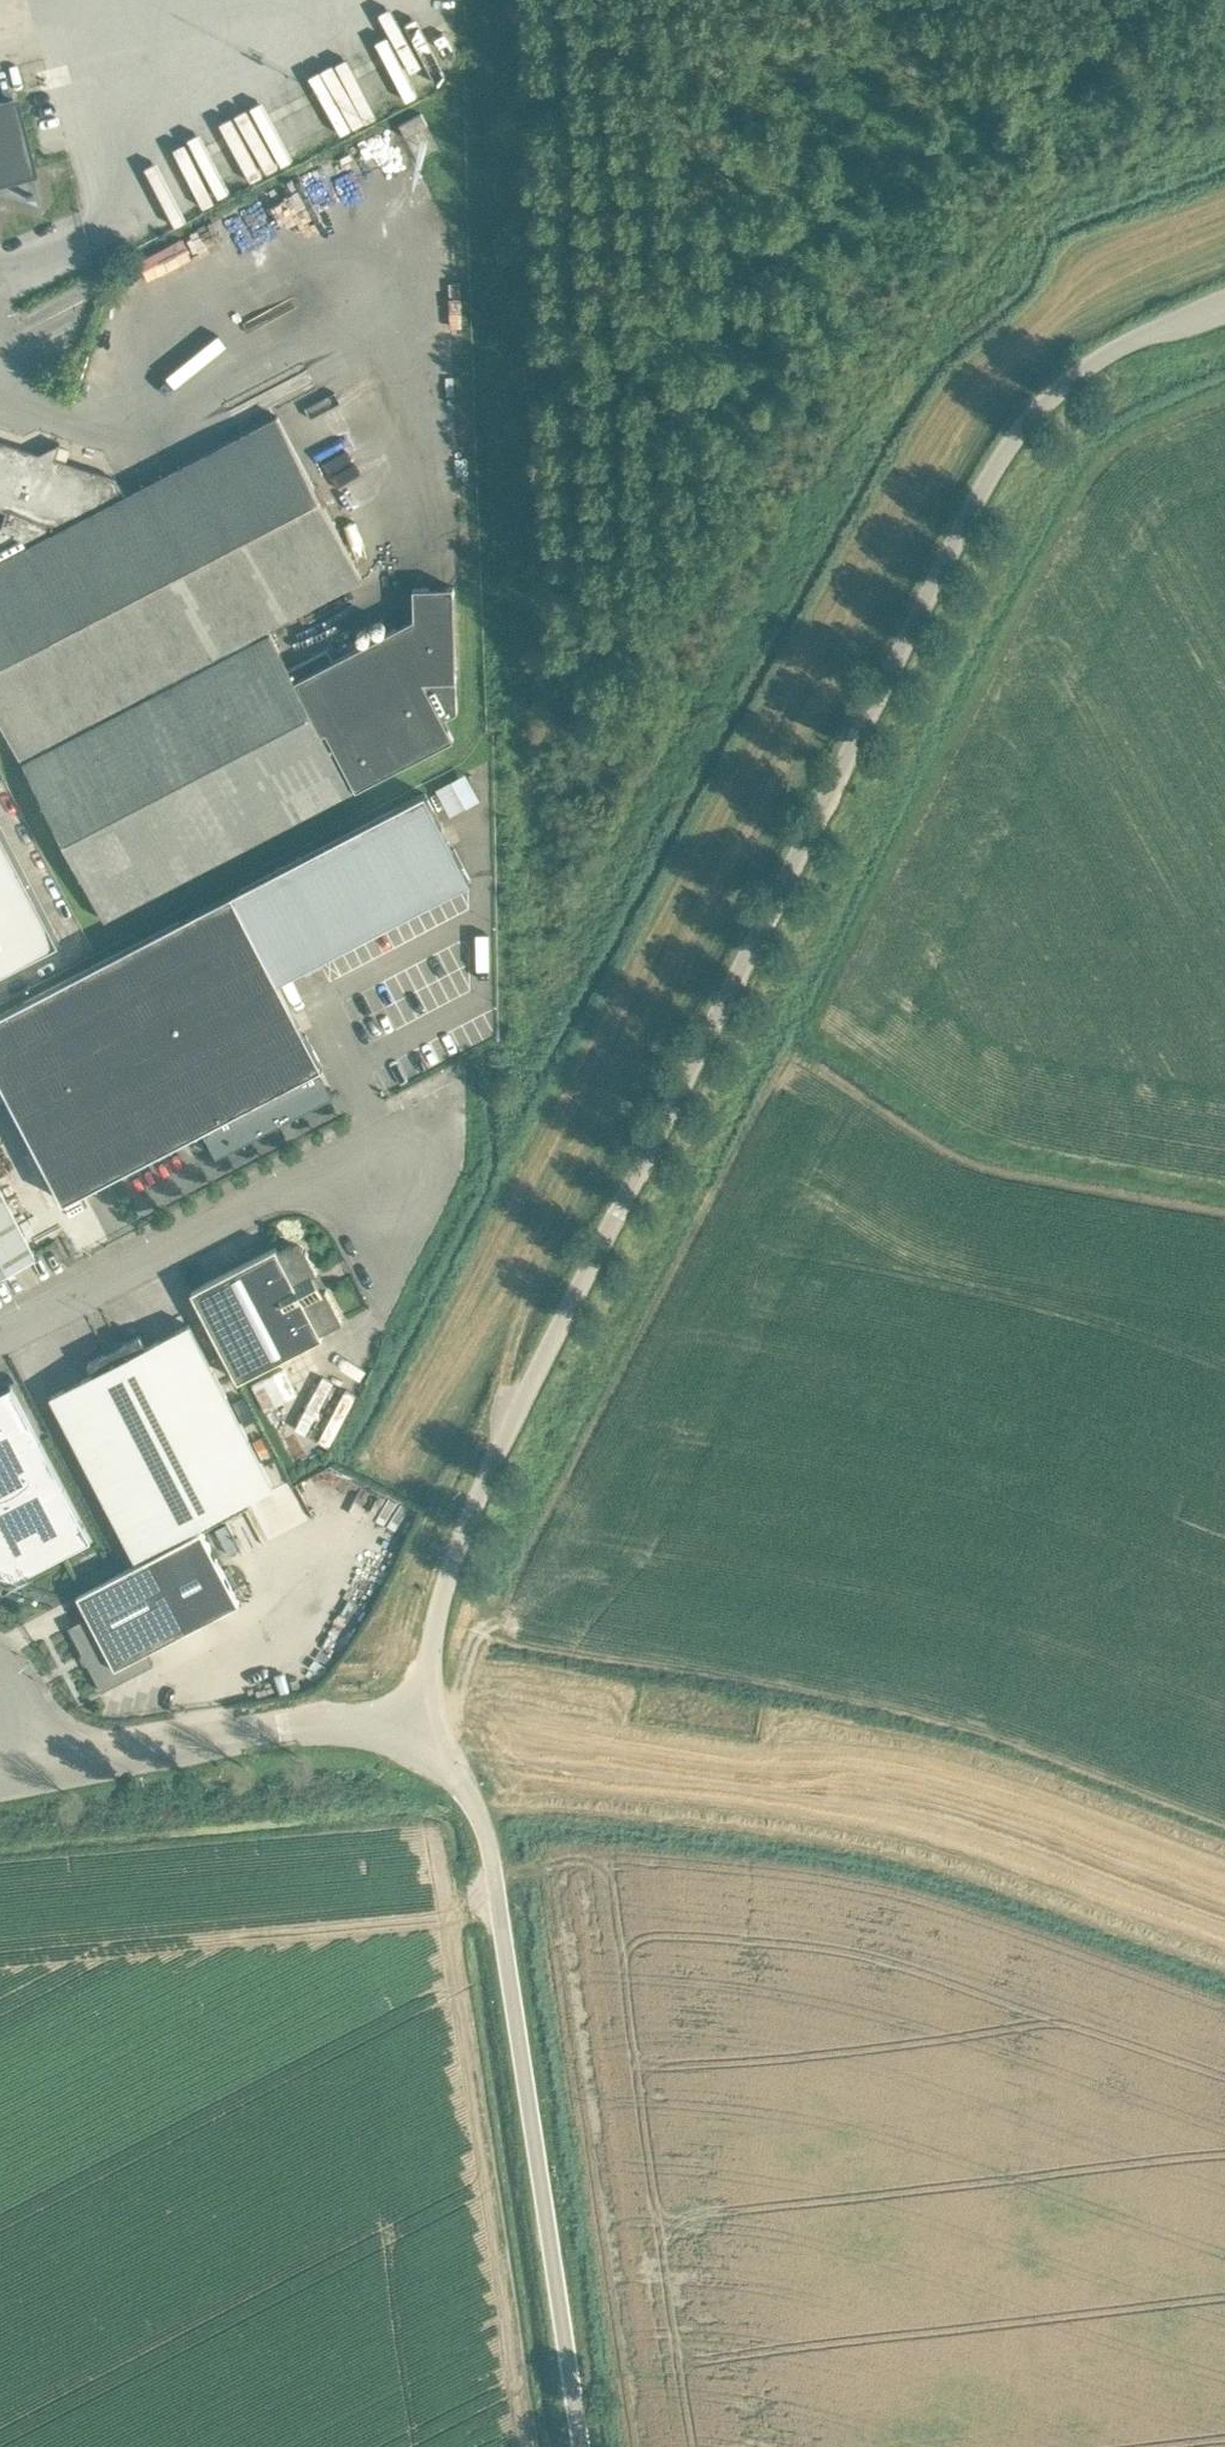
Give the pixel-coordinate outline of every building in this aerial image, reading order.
[(27,171),(30,170),(12,98),(0,101),(0,188),(33,197),(27,171)] [(399,123),(406,136),(428,124),(421,112),(399,123)] [(330,182),(350,175),(344,155),(323,162),(330,182)] [(376,376),(351,388),(356,398),(381,386),(376,376)] [(288,436),(277,414),(125,493),(120,484),(114,482),(116,478),(55,459),(60,443),(59,442),(56,452),(42,459),(39,453),(38,453),(0,441),(0,508),(6,510),(2,525),(0,526),(0,716),(104,917),(455,736),(425,677),(455,676),(455,581),(415,581),(415,612),(293,676),(268,628),(362,579),(288,436)] [(385,455),(410,448),(407,438),(382,445),(385,455)] [(0,1013),(0,1077),(64,1201),(204,1128),(217,1154),(325,1098),(312,1072),(323,1066),(278,980),(471,880),(426,793),(233,892),(0,1013)] [(60,939),(0,824),(0,971),(60,939)] [(24,1235),(0,1188),(0,1275),(36,1257),(24,1235)] [(293,1244),(291,1245),(291,1244),(278,1250),(276,1246),(191,1290),(238,1380),(323,1336),(321,1331),(343,1320),(326,1288),(322,1290),(314,1273),(317,1271),(306,1248),(305,1249),(304,1247),(302,1245),(301,1245),(299,1244),(298,1243),(296,1243),(294,1243),(293,1244)] [(274,1486),(200,1344),(189,1323),(146,1345),(140,1334),(88,1361),(94,1372),(51,1395),(135,1558),(274,1486)] [(17,1579),(91,1541),(11,1387),(0,1393),(0,1574),(17,1579)] [(150,1556),(188,1629),(239,1602),(201,1529),(150,1556)] [(147,1650),(188,1629),(150,1556),(99,1582),(77,1594),(88,1615),(69,1625),(102,1690),(153,1663),(147,1650)] [(133,1678),(137,1687),(159,1677),(155,1668),(133,1678)]
